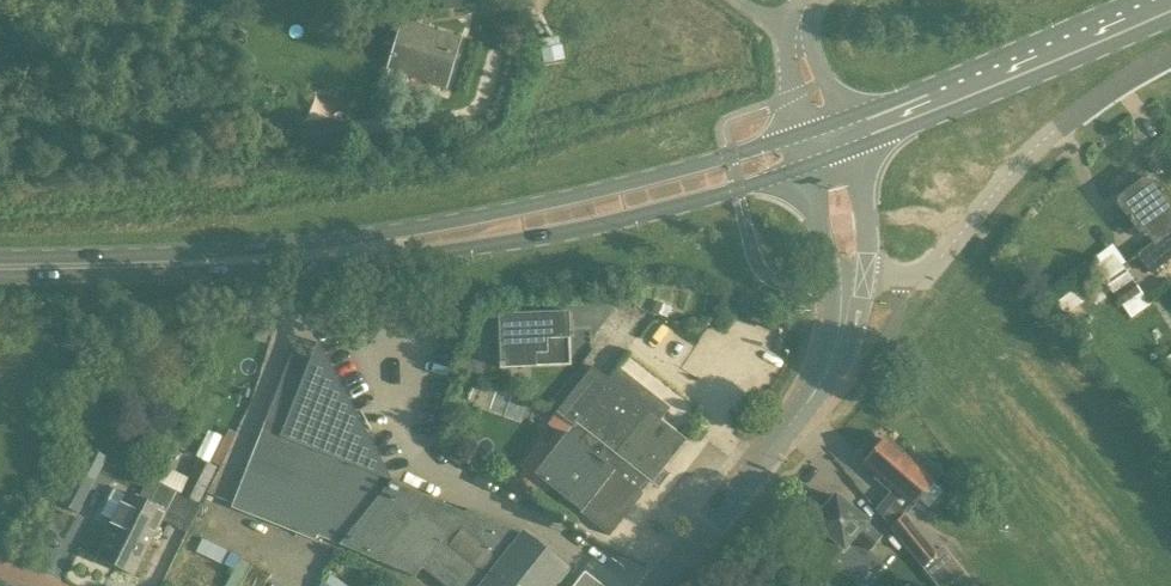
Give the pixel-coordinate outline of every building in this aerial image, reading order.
[(445,89),(460,40),(402,23),(387,72),(390,73),(386,85),(399,89),(403,76),(445,89)] [(342,137),(339,117),(308,123),(311,142),(342,137)] [(1153,243),(1137,254),(1151,274),(1168,261),(1170,258),(1170,231),(1165,224),(1170,220),(1170,203),(1152,178),(1145,178),(1117,200),(1118,201),(1115,202),(1116,204),(1117,203),(1146,241),(1149,238),(1153,243)] [(1102,267),(1129,312),(1149,300),(1122,255),(1102,267)] [(563,339),(569,339),(569,311),(498,314),(500,364),(499,364),(499,369),(505,369),(505,368),(536,367),(536,360),(563,359),(563,349),(563,339)] [(316,536),(339,545),(390,482),(317,343),(311,360),(292,353),(262,427),(231,508),(314,541),(316,536)] [(652,483),(685,441),(659,421),(668,410),(616,369),(607,380),(591,367),(554,414),(570,427),(532,475),(579,512),(579,513),(609,537),(643,494),(641,493),(650,481),(652,483)] [(210,460),(220,465),(236,433),(225,428),(210,460)] [(892,492),(916,512),(933,492),(929,488),(942,473),(917,451),(909,462),(883,440),(881,443),(876,442),(871,448),(872,453),(863,464),(876,475),(873,478),(891,493),(892,492)] [(198,504),(216,468),(197,459),(179,495),(198,504)] [(61,505),(78,513),(95,480),(77,471),(61,505)] [(160,482),(149,505),(144,514),(143,514),(131,539),(127,537),(111,566),(133,577),(165,512),(165,513),(177,490),(160,482)] [(565,570),(522,535),(521,536),(466,510),(464,513),(390,482),(339,545),(338,546),(414,578),(421,569),(443,585),(552,585),(565,570)] [(95,558),(111,566),(127,537),(131,539),(143,514),(144,514),(149,505),(127,493),(95,558)] [(851,538),(869,553),(881,538),(864,523),(864,522),(835,497),(825,510),(821,507),(812,517),(816,520),(814,523),(843,547),(851,538)] [(890,529),(938,585),(947,585),(964,572),(942,547),(936,552),(905,516),(890,529)] [(248,571),(239,566),(230,585),(241,585),(248,571)] [(330,573),(323,585),(354,585),(330,573)] [(576,577),(568,585),(587,585),(576,577)]
